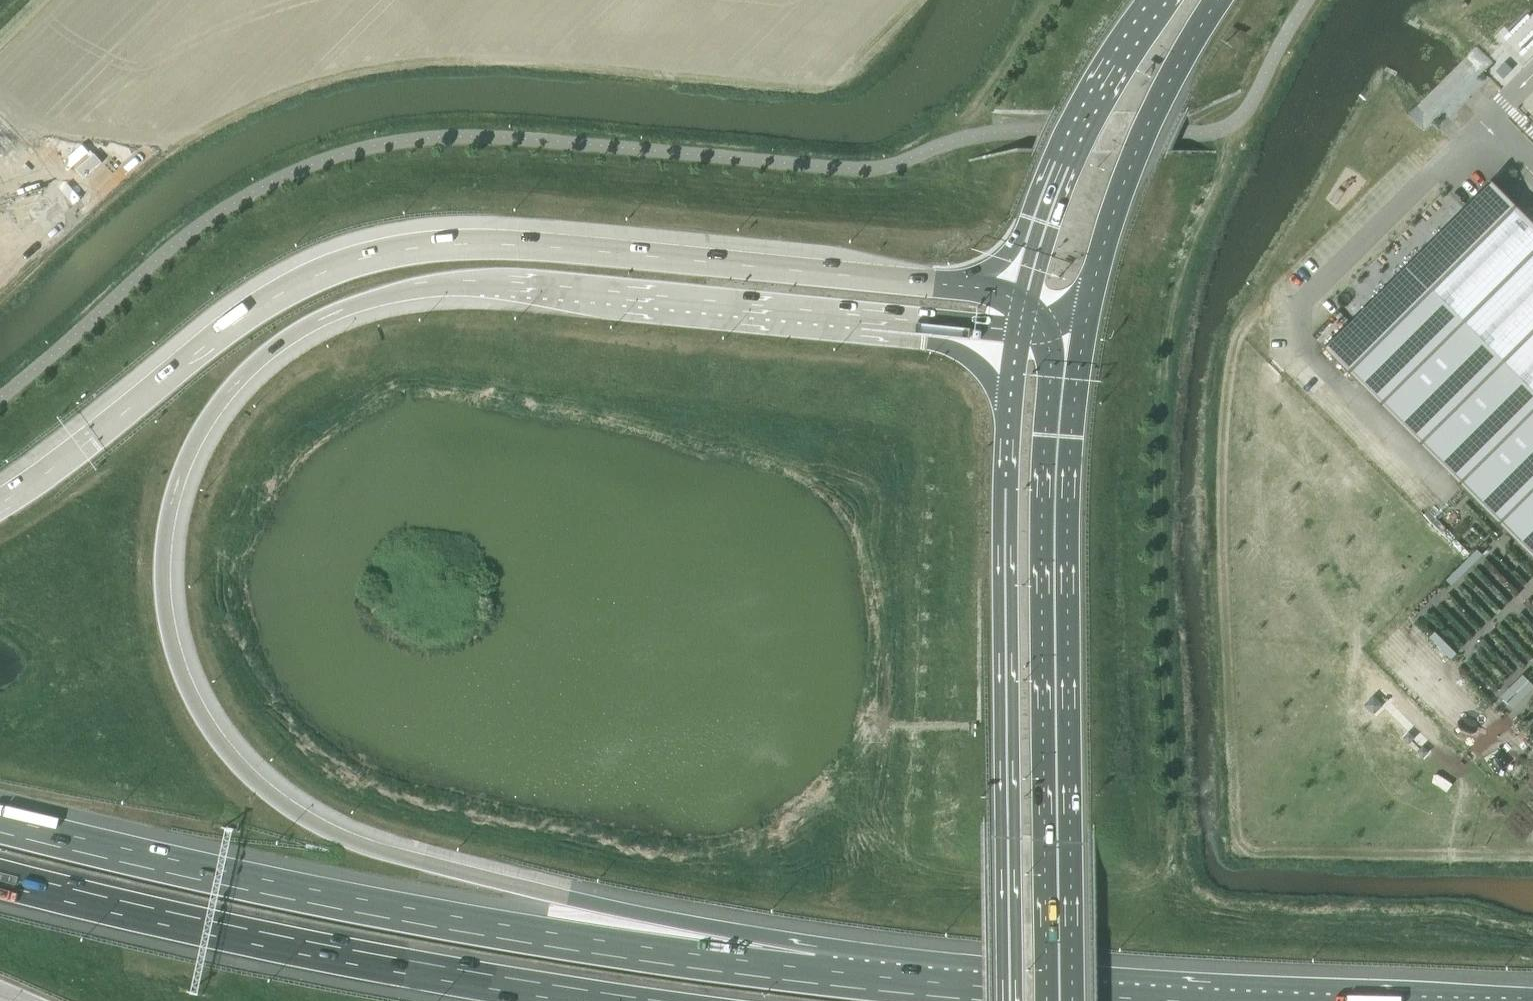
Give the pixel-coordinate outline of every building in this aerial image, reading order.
[(1505,60),(1496,69),(1503,77),(1512,68),(1505,60)] [(1492,183),(1326,347),(1532,555),(1532,223),(1492,183)] [(1435,630),(1428,636),(1450,658),(1457,652),(1435,630)] [(1501,694),(1512,706),(1532,686),(1532,684),(1523,674),(1501,694)] [(1374,695),(1364,704),(1373,713),(1383,704),(1374,695)]
